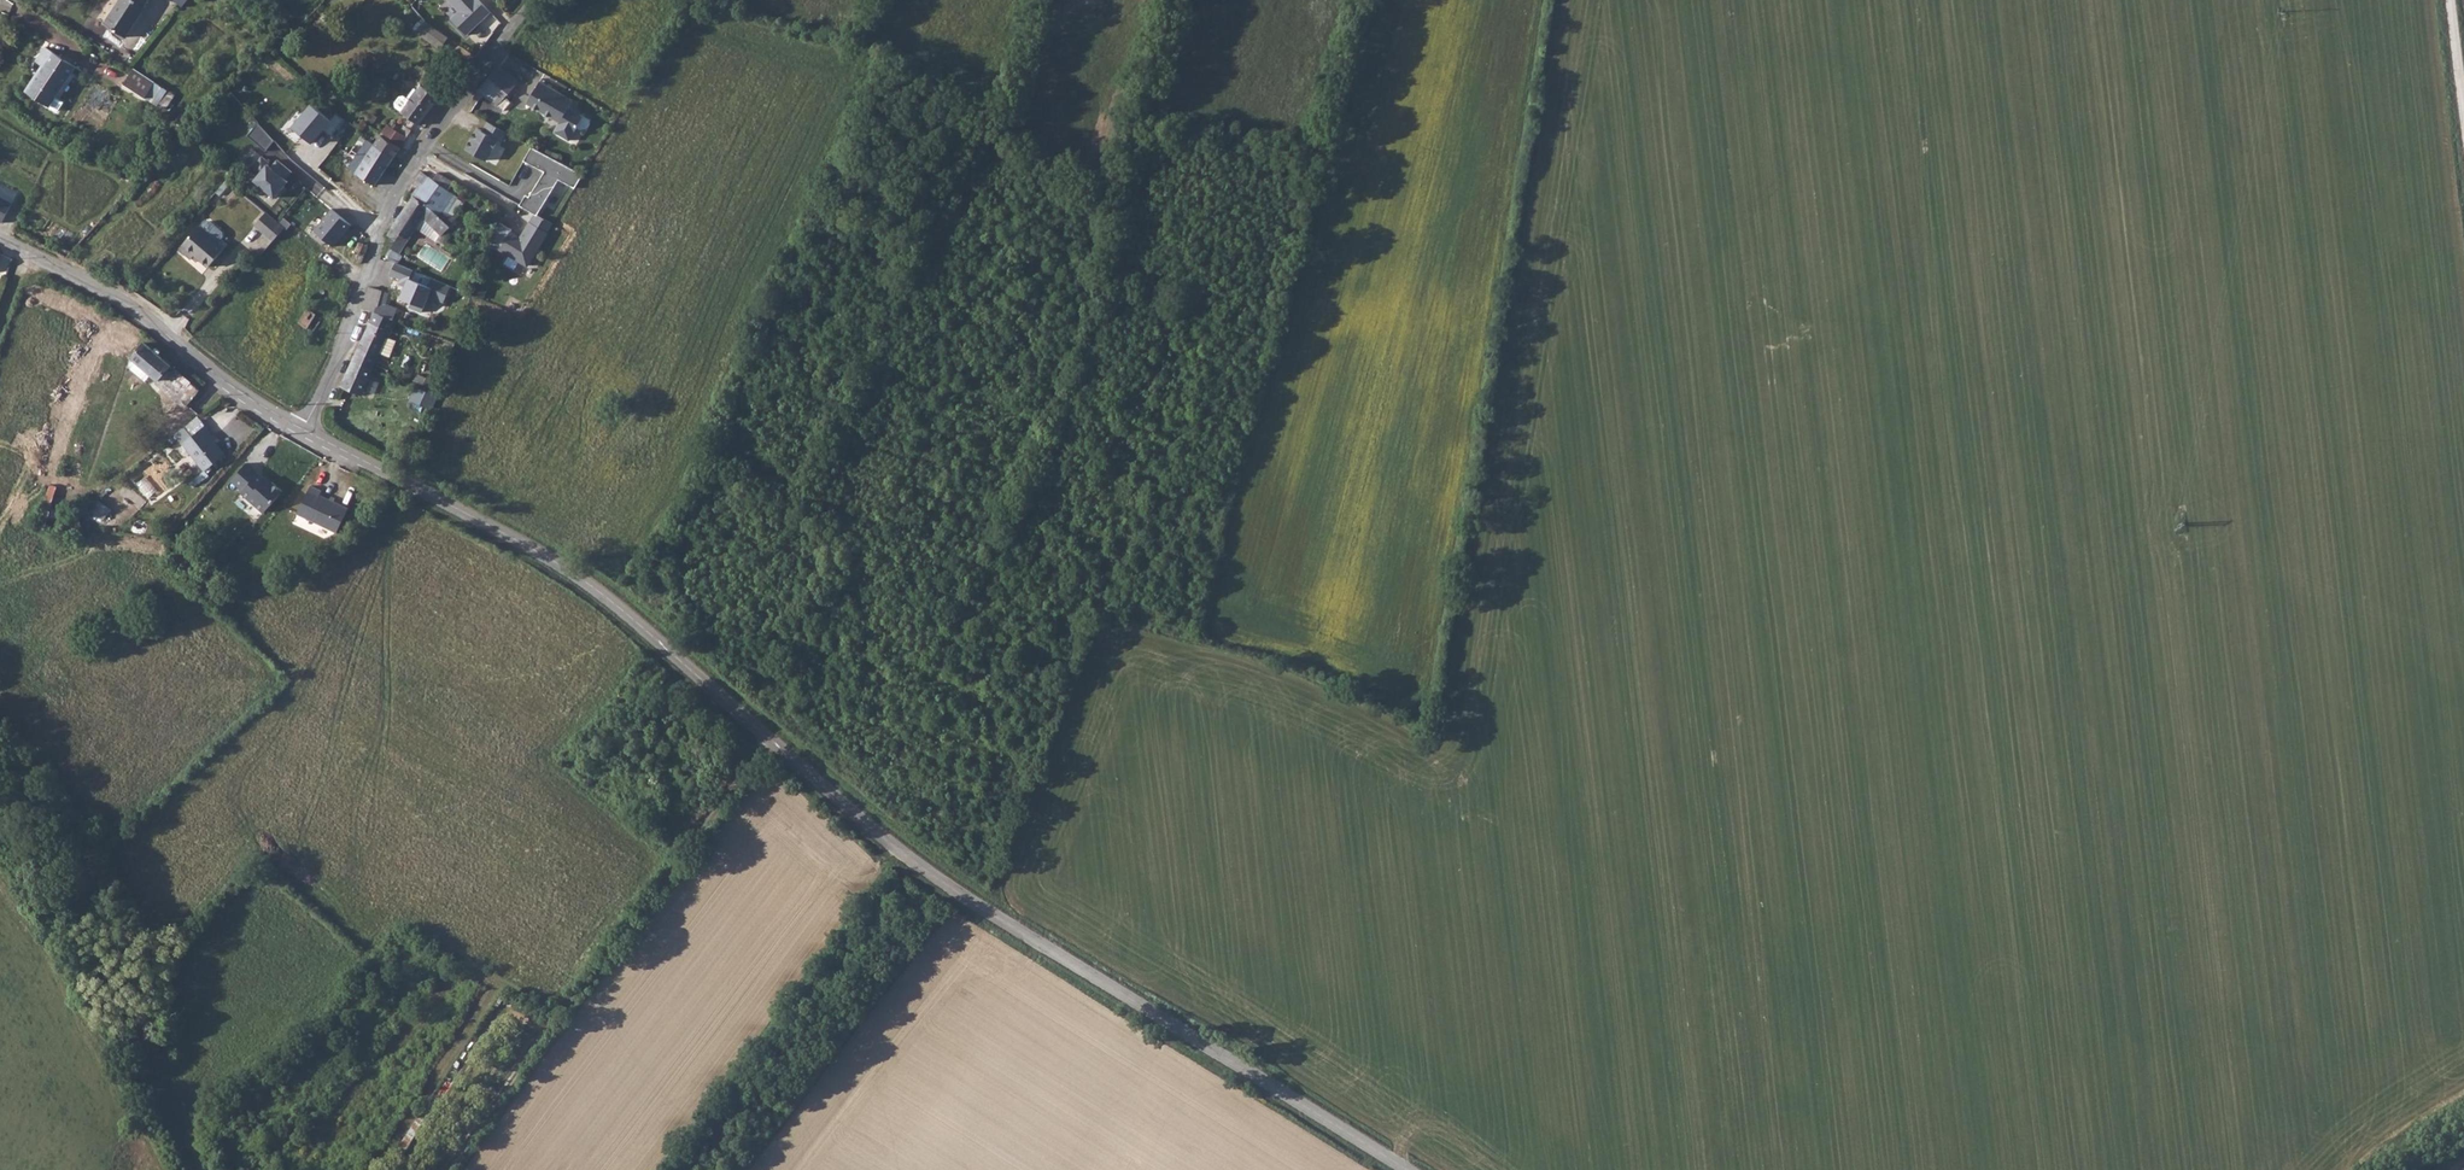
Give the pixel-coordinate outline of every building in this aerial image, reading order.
[(125,37),(146,7),(144,6),(148,0),(119,0),(104,23),(125,37)] [(489,10),(479,0),(448,0),(458,10),(450,17),(465,33),(489,10)] [(440,49),(449,37),(425,20),(417,32),(440,49)] [(56,97),(76,66),(45,46),(36,61),(42,65),(26,91),(50,106),(57,111),(63,102),(56,97)] [(494,62),(482,77),(482,82),(486,86),(489,83),(508,98),(517,86),(510,81),(513,76),(494,62)] [(157,106),(159,103),(168,90),(134,69),(124,85),(157,106)] [(574,99),(542,80),(529,102),(561,121),(555,131),(570,140),(584,116),(570,107),(574,99)] [(401,112),(418,124),(439,98),(421,85),(415,94),(412,92),(407,98),(404,96),(399,97),(395,103),(395,107),(402,111),(401,112)] [(168,108),(176,95),(168,90),(159,103),(168,108)] [(293,127),(314,143),(323,131),(331,138),(346,119),(337,113),(332,120),(311,103),(293,127)] [(501,141),(507,131),(487,120),(482,130),(477,127),(465,147),(486,159),(497,139),(501,141)] [(266,151),(274,141),(259,123),(248,137),(266,151)] [(382,134),(400,147),(412,130),(403,123),(398,130),(389,124),(382,134)] [(375,144),(394,157),(400,147),(382,134),(375,144)] [(374,185),(394,157),(375,144),(368,140),(361,150),(367,155),(356,173),(374,185)] [(585,175),(534,146),(525,159),(548,172),(534,197),(530,195),(524,207),(535,213),(541,216),(562,179),(578,188),(585,175)] [(260,156),(250,169),(257,175),(253,180),(275,197),(284,185),(282,183),(286,178),(291,171),(276,159),(270,167),(267,164),(268,162),(260,156)] [(424,171),(415,185),(430,194),(439,205),(454,181),(432,166),(424,168),(424,171)] [(415,185),(392,225),(399,229),(394,238),(403,243),(418,217),(420,213),(424,206),(435,218),(440,224),(449,217),(439,205),(430,194),(415,185)] [(2,223),(11,203),(0,197),(0,222),(2,223)] [(331,209),(314,230),(334,247),(351,226),(331,209)] [(251,230),(269,246),(284,228),(266,213),(251,230)] [(519,237),(510,231),(498,250),(527,268),(555,224),(535,213),(519,237)] [(195,255),(209,267),(224,248),(218,242),(223,236),(223,232),(210,221),(206,221),(201,227),(199,226),(180,248),(192,259),(195,255)] [(440,298),(450,283),(400,254),(394,265),(403,270),(401,274),(406,277),(400,287),(410,293),(407,298),(419,305),(427,291),(440,298)] [(385,302),(376,297),(366,317),(375,323),(371,332),(390,341),(396,330),(393,329),(377,323),(381,312),(385,302)] [(390,303),(385,302),(381,312),(386,314),(390,303)] [(298,323),(307,328),(316,314),(307,308),(298,323)] [(386,314),(381,312),(377,323),(393,329),(397,320),(386,314)] [(371,332),(355,367),(374,377),(384,356),(390,360),(398,347),(390,342),(390,341),(371,332)] [(151,374),(188,405),(201,390),(144,342),(131,358),(132,359),(127,366),(145,381),(151,374)] [(355,367),(344,390),(348,394),(361,400),(374,377),(355,367)] [(414,388),(410,397),(429,407),(435,394),(414,388)] [(185,454),(194,463),(206,451),(197,443),(185,454)] [(185,454),(177,462),(209,497),(228,478),(211,460),(213,459),(206,451),(194,463),(185,454)] [(281,492),(245,462),(228,482),(264,512),(281,492)] [(36,530),(45,530),(59,487),(50,484),(36,530)] [(315,506),(301,534),(340,554),(352,530),(323,516),(325,512),(315,506)]
